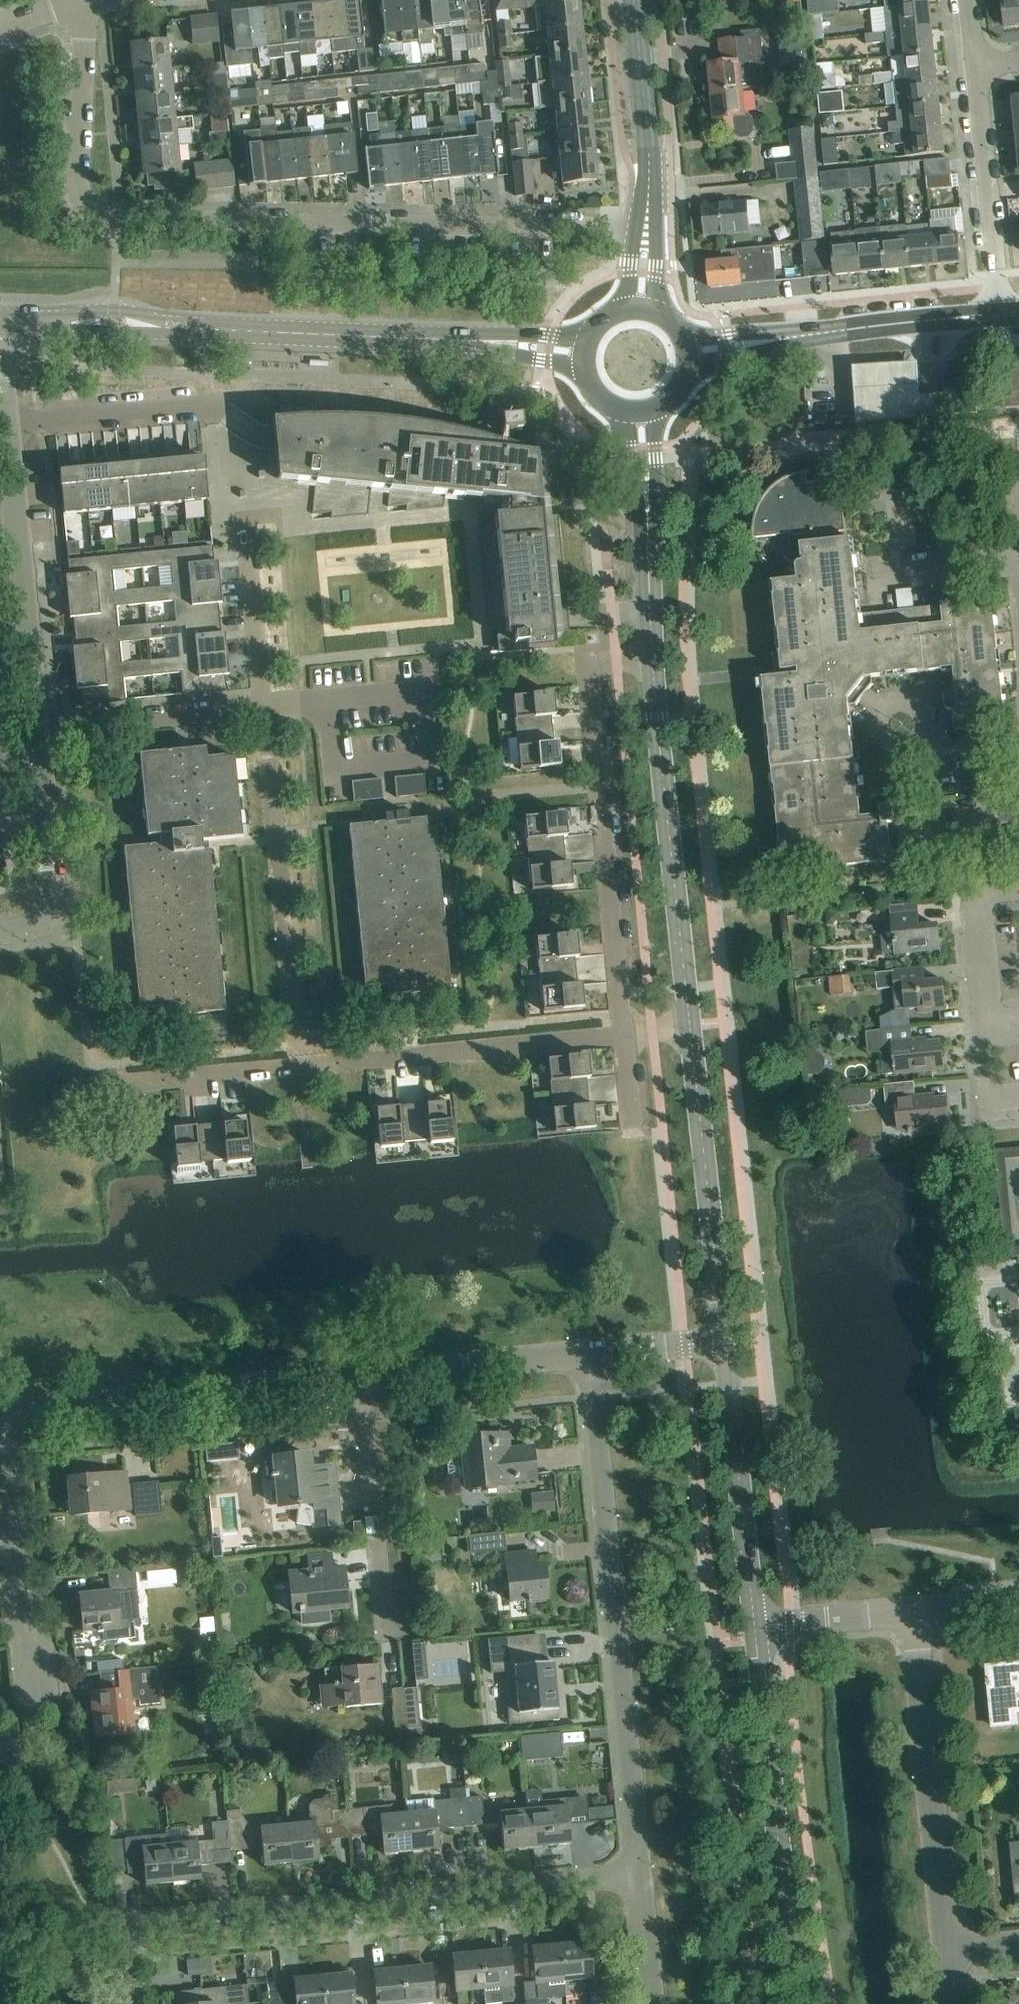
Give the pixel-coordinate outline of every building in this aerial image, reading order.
[(343,1),(349,51),(357,50),(359,72),(375,70),(372,49),(365,49),(359,0),(355,0),(343,1)] [(385,45),(403,43),(398,0),(381,0),(385,45)] [(403,43),(419,42),(414,0),(398,0),(403,43)] [(419,42),(419,44),(435,43),(434,29),(430,0),(414,0),(419,42)] [(434,29),(444,28),(445,35),(450,35),(449,27),(446,0),(430,0),(434,29)] [(449,27),(450,35),(466,33),(463,0),(446,0),(449,27)] [(466,33),(481,31),(480,25),(481,25),(479,0),(463,0),(466,33)] [(510,0),(495,0),(496,10),(511,9),(510,0)] [(525,0),(510,0),(511,9),(525,7),(525,0)] [(539,6),(544,5),(546,30),(572,28),(573,30),(577,29),(577,24),(581,24),(579,1),(553,3),(553,0),(538,0),(539,6)] [(823,0),(808,0),(809,13),(824,12),(823,0)] [(884,8),(901,6),(929,3),(929,0),(883,0),(884,8)] [(1005,27),(1018,26),(1018,0),(1003,0),(1005,27)] [(343,1),(328,3),(333,53),(349,51),(343,1)] [(328,3),(312,5),(316,42),(317,55),(333,53),(328,3)] [(929,3),(901,6),(903,30),(932,27),(929,3)] [(312,5),(296,6),(300,43),(301,51),(301,56),(317,55),(316,42),(312,5)] [(296,6),(280,8),(284,45),(285,53),(301,51),(300,43),(296,6)] [(280,8),(264,10),(268,47),(269,58),(285,56),(285,53),(284,45),(280,8)] [(264,10),(248,12),(252,49),(258,48),(260,62),(270,61),(269,58),(268,47),(264,10)] [(232,27),(222,28),(226,66),(253,63),(252,49),(248,12),(231,13),(231,12),(230,12),(232,27)] [(217,15),(204,16),(207,42),(219,41),(217,15)] [(207,42),(204,16),(190,18),(193,44),(207,42)] [(824,16),(809,17),(812,39),(826,38),(824,16)] [(498,35),(510,34),(509,21),(497,23),(498,35)] [(572,28),(546,30),(549,56),(584,52),(581,24),(577,24),(577,29),(573,30),(572,28)] [(932,27),(903,30),(866,34),(867,44),(887,42),(889,57),(906,55),(934,52),(932,27)] [(709,66),(712,93),(743,90),(767,87),(761,30),(741,32),(742,39),(739,39),(719,41),(722,64),(709,66)] [(453,49),(471,48),(471,33),(452,34),(453,49)] [(511,46),(510,34),(498,35),(500,48),(511,46)] [(801,40),(781,42),(783,66),(804,64),(801,40)] [(134,72),(170,68),(168,41),(131,45),(132,61),(129,61),(130,72),(134,72)] [(586,75),(584,52),(549,56),(552,80),(577,78),(578,80),(582,80),(581,75),(586,75)] [(937,77),(934,52),(906,55),(908,80),(937,77)] [(498,86),(511,85),(508,61),(496,62),(498,86)] [(485,63),(470,65),(471,74),(486,72),(485,63)] [(833,64),(814,66),(816,90),(835,88),(833,64)] [(470,65),(453,66),(454,76),(471,74),(470,65)] [(454,76),(453,66),(438,68),(439,77),(454,76)] [(134,72),(136,87),(132,87),(133,98),(137,98),(173,94),(170,68),(134,72)] [(439,77),(438,68),(422,70),(423,79),(439,77)] [(422,70),(406,71),(407,81),(423,79),(422,70)] [(407,81),(406,71),(378,74),(379,84),(391,82),(407,81)] [(495,71),(486,72),(471,74),(472,82),(481,81),(483,102),(497,101),(495,71)] [(378,74),(350,77),(350,78),(351,87),(358,86),(375,84),(379,84),(378,74)] [(471,74),(454,76),(455,83),(472,82),(471,74)] [(577,78),(552,80),(555,106),(589,102),(586,75),(581,75),(582,80),(578,80),(577,78)] [(454,76),(439,77),(440,85),(455,83),(454,76)] [(440,85),(439,77),(423,79),(424,87),(440,85)] [(937,77),(908,80),(894,82),(896,107),(911,105),(940,102),(937,77)] [(337,88),(351,87),(350,78),(336,80),(337,88)] [(424,87),(423,79),(407,81),(408,88),(424,87)] [(273,95),(272,86),(272,80),(255,82),(256,88),(257,97),(273,95)] [(337,88),(336,80),(320,81),(321,90),(337,88)] [(321,90),(320,81),(304,83),(305,92),(321,90)] [(407,81),(391,82),(392,90),(408,88),(407,81)] [(391,82),(379,84),(375,84),(376,92),(392,90),(391,82)] [(304,83),(288,84),(289,93),(305,92),(304,83)] [(288,84),(272,86),(273,95),(289,93),(288,84)] [(375,84),(358,86),(359,93),(376,92),(375,84)] [(511,85),(498,86),(499,100),(512,99),(511,85)] [(257,97),(256,88),(241,89),(242,98),(257,97)] [(337,97),(337,88),(321,90),(322,99),(337,97)] [(241,89),(232,90),(233,99),(242,98),(241,89)] [(321,90),(305,92),(306,100),(322,99),(321,90)] [(743,90),(712,93),(716,133),(718,133),(717,132),(734,130),(734,131),(735,131),(735,133),(740,137),(748,136),(753,131),(752,120),(746,116),(743,90)] [(306,100),(305,92),(289,93),(290,102),(306,100)] [(820,114),(844,112),(843,92),(819,94),(820,114)] [(289,93),(273,95),(274,103),(290,102),(289,93)] [(173,94),(137,98),(138,112),(134,113),(135,124),(139,124),(139,123),(175,119),(173,94)] [(273,95),(257,97),(258,105),(274,103),(273,95)] [(257,97),(242,98),(233,99),(232,99),(233,107),(258,105),(257,97)] [(589,102),(555,106),(557,132),(583,129),(583,132),(587,131),(587,126),(591,125),(589,102)] [(940,102),(911,105),(913,130),(942,126),(940,102)] [(889,132),(893,132),(913,130),(911,105),(901,110),(896,107),(897,122),(892,123),(888,123),(889,132)] [(377,114),(366,115),(368,131),(379,129),(377,114)] [(831,114),(821,115),(822,125),(829,124),(832,120),(831,114)] [(139,123),(139,124),(141,138),(137,139),(138,150),(142,149),(178,145),(175,119),(139,123)] [(498,175),(493,136),(492,120),(476,121),(482,176),(496,174),(497,175),(498,175)] [(476,121),(460,123),(466,177),(482,176),(476,121)] [(352,123),(325,126),(326,139),(330,176),(345,174),(345,175),(346,175),(346,174),(358,173),(352,123)] [(460,123),(444,125),(450,179),(466,177),(460,123)] [(509,137),(522,136),(521,123),(508,124),(509,137)] [(444,125),(428,127),(434,181),(450,179),(444,125)] [(583,129),(557,132),(560,157),(594,153),(591,125),(587,126),(587,131),(583,132),(583,129)] [(313,127),(309,128),(310,141),(314,177),(330,176),(326,139),(325,126),(324,126),(324,129),(314,131),(313,127)] [(942,126),(913,130),(893,132),(895,145),(905,144),(906,157),(945,152),(942,126)] [(276,127),(261,129),(262,146),(266,183),(282,181),(279,144),(277,133),(276,133),(276,127)] [(428,127),(412,128),(418,182),(434,181),(428,127)] [(309,128),(293,129),(293,131),(294,142),(298,179),(314,177),(310,141),(309,128)] [(418,182),(412,128),(396,130),(402,184),(418,182)] [(797,180),(820,177),(815,128),(792,130),(797,180)] [(236,147),(235,148),(239,186),(249,184),(249,186),(250,186),(250,184),(266,183),(262,146),(261,129),(260,129),(260,130),(256,130),(243,132),(245,148),(236,149),(236,147)] [(396,130),(380,132),(386,186),(402,184),(396,130)] [(230,131),(209,133),(210,141),(230,139),(230,131)] [(293,131),(277,133),(279,144),(282,181),(298,179),(294,142),(293,131)] [(368,133),(370,150),(366,151),(365,150),(369,189),(370,189),(370,188),(386,186),(380,132),(368,133)] [(522,136),(509,137),(511,150),(524,149),(522,136)] [(827,167),(841,166),(838,139),(825,141),(827,167)] [(178,145),(142,149),(143,164),(139,164),(141,175),(147,175),(148,186),(154,186),(154,190),(179,187),(177,172),(180,172),(178,145)] [(597,180),(594,153),(560,157),(563,184),(597,180)] [(949,175),(951,174),(949,158),(924,161),(926,177),(937,176),(938,183),(950,182),(949,175)] [(232,160),(220,161),(223,187),(235,186),(232,160)] [(513,162),(516,196),(534,194),(531,160),(513,162)] [(220,161),(208,163),(211,189),(223,187),(220,161)] [(211,189),(208,163),(194,164),(197,190),(211,189)] [(921,163),(900,165),(901,179),(922,177),(921,163)] [(897,165),(876,167),(877,181),(898,179),(897,165)] [(850,171),(852,184),(852,191),(873,189),(871,168),(850,171)] [(852,184),(850,171),(822,173),(824,187),(852,184)] [(826,240),(820,177),(797,180),(804,242),(826,240)] [(746,202),(723,204),(703,206),(706,236),(749,232),(746,202)] [(930,220),(932,236),(935,265),(960,262),(957,234),(945,235),(943,219),(930,220)] [(861,273),(858,244),(857,232),(831,235),(835,275),(861,273)] [(932,236),(907,239),(910,267),(935,265),(932,236)] [(907,239),(883,241),(886,270),(910,267),(907,239)] [(827,241),(802,243),(806,278),(830,276),(827,241)] [(886,270),(883,241),(858,244),(861,273),(886,270)] [(723,262),(709,263),(711,288),(741,285),(740,276),(776,272),(774,246),(722,251),(723,262)] [(918,361),(853,365),(857,421),(947,415),(946,392),(921,393),(918,361)] [(1018,407),(1018,370),(1002,371),(1003,377),(1005,408),(1018,407)] [(946,401),(947,415),(952,415),(977,413),(975,387),(974,373),(944,375),(946,392),(946,401)] [(388,507),(387,513),(406,511),(444,507),(445,496),(463,498),(463,497),(501,501),(500,515),(477,517),(477,519),(478,523),(488,632),(488,637),(489,639),(500,638),(501,651),(490,652),(490,654),(555,648),(553,632),(570,631),(568,607),(559,514),(542,516),(536,454),(507,444),(508,432),(521,431),(520,418),(477,422),(278,403),(279,419),(272,420),(273,425),(275,448),(278,479),(298,481),(315,483),(312,514),(312,520),(331,518),(369,515),(371,489),(389,491),(388,507)] [(178,454),(179,460),(184,502),(208,500),(204,458),(192,459),(191,453),(178,454)] [(184,502),(179,460),(168,461),(167,455),(154,457),(155,463),(160,505),(184,502)] [(160,505),(155,463),(144,463),(143,458),(130,459),(131,465),(136,507),(160,505)] [(136,507),(131,465),(120,466),(119,460),(106,461),(107,467),(112,509),(136,507)] [(112,509),(107,467),(96,468),(96,462),(83,464),(83,470),(88,512),(112,509)] [(88,512),(83,470),(72,470),(72,465),(59,466),(63,514),(88,512)] [(771,489),(760,504),(755,515),(753,528),(754,540),(755,540),(755,538),(781,535),(784,556),(796,566),(798,579),(772,582),(772,583),(778,583),(779,594),(773,594),(777,630),(783,629),(785,652),(780,652),(782,671),(788,671),(788,676),(762,679),(762,680),(768,679),(769,690),(764,691),(768,727),(773,726),(775,749),(769,749),(773,785),(779,784),(782,807),(776,808),(780,843),(786,843),(787,854),(781,854),(781,856),(818,852),(819,856),(831,855),(832,867),(834,867),(833,861),(844,860),(845,866),(880,862),(880,856),(890,855),(891,861),(892,861),(888,824),(892,823),(895,820),(893,805),(880,806),(881,814),(861,816),(859,799),(853,799),(851,777),(857,776),(853,740),(847,741),(844,719),(850,718),(848,699),(865,678),(884,676),(883,670),(906,667),(906,673),(942,669),(941,663),(952,662),(956,691),(944,693),(946,707),(949,711),(953,711),(955,731),(969,730),(968,725),(1005,721),(1005,719),(999,720),(998,709),(1004,708),(1000,673),(994,674),(992,651),(998,650),(994,615),(988,616),(987,605),(993,604),(993,603),(956,607),(955,602),(941,603),(941,605),(854,615),(852,592),(857,592),(854,556),(848,557),(846,540),(852,540),(852,538),(800,544),(802,561),(791,552),(789,534),(793,534),(793,537),(845,531),(840,479),(807,483),(806,474),(811,473),(810,471),(798,474),(786,478),(771,489)] [(153,537),(153,548),(163,547),(163,537),(153,537)] [(319,546),(324,628),(343,627),(340,572),(452,565),(450,539),(319,546)] [(66,542),(67,556),(80,554),(78,541),(66,542)] [(173,587),(220,582),(218,561),(214,561),(213,546),(140,553),(142,568),(171,565),(173,586),(173,587)] [(142,568),(140,553),(68,560),(69,576),(66,576),(68,597),(115,592),(113,571),(142,568)] [(173,586),(144,589),(145,604),(174,601),(176,622),(176,623),(220,618),(218,603),(222,603),(220,582),(173,587),(173,586)] [(144,589),(115,592),(68,597),(70,618),(73,618),(75,632),(118,628),(116,607),(145,604),(144,589)] [(176,623),(176,622),(147,625),(149,640),(178,637),(180,658),(227,654),(225,633),(221,633),(220,618),(176,623)] [(118,628),(75,632),(76,647),(73,648),(75,669),(122,664),(122,663),(120,642),(149,640),(147,625),(118,628)] [(180,658),(151,661),(152,676),(181,673),(183,693),(174,694),(174,696),(227,691),(225,675),(229,675),(227,654),(180,658)] [(151,661),(122,663),(122,664),(75,669),(77,690),(80,689),(82,705),(134,700),(134,698),(126,699),(124,678),(152,676),(151,661)] [(516,733),(552,730),(551,716),(555,716),(553,693),(512,697),(516,733)] [(554,743),(552,730),(516,733),(519,770),(560,766),(558,743),(554,743)] [(210,851),(210,850),(208,840),(242,837),(241,836),(236,836),(235,826),(240,826),(239,809),(233,810),(232,800),(238,799),(236,783),(231,783),(230,773),(235,772),(233,755),(206,758),(205,748),(139,755),(139,756),(145,756),(146,766),(140,766),(142,783),(147,782),(148,793),(143,793),(144,810),(150,809),(151,819),(145,820),(147,836),(149,836),(150,845),(124,848),(125,861),(131,860),(132,874),(126,874),(128,887),(133,887),(134,900),(129,901),(130,914),(136,914),(137,927),(132,928),(133,941),(138,940),(140,954),(134,954),(135,967),(141,967),(142,980),(137,981),(138,994),(143,994),(145,1007),(139,1008),(139,1009),(163,1007),(163,1017),(225,1011),(224,998),(218,998),(217,985),(223,984),(221,971),(216,972),(214,958),(220,957),(219,944),(213,945),(212,931),(217,931),(216,918),(211,918),(209,905),(215,904),(214,891),(208,892),(207,878),(212,877),(211,864),(205,865),(204,851),(210,851)] [(394,777),(394,778),(396,797),(426,794),(424,774),(394,777)] [(352,781),(353,801),(383,798),(381,778),(352,781)] [(528,854),(564,850),(563,837),(567,837),(564,813),(524,817),(528,854)] [(429,829),(435,828),(435,827),(427,828),(426,818),(349,825),(350,839),(356,838),(357,852),(352,852),(353,865),(359,865),(360,878),(354,879),(356,892),(361,892),(363,905),(357,906),(358,919),(364,918),(365,932),(360,932),(361,945),(367,945),(368,958),(362,959),(363,972),(369,972),(370,985),(365,986),(365,987),(388,985),(389,995),(451,989),(449,976),(444,976),(442,963),(448,962),(447,949),(441,949),(440,936),(446,935),(444,922),(439,922),(437,909),(443,908),(442,895),(436,896),(435,882),(440,882),(439,868),(433,869),(432,856),(438,855),(436,842),(431,842),(429,829)] [(565,864),(564,850),(528,854),(531,890),(572,887),(569,864),(565,864)] [(917,903),(891,906),(892,915),(895,954),(940,949),(938,925),(919,926),(917,912),(917,903)] [(837,912),(826,913),(827,925),(833,924),(837,919),(837,912)] [(539,975),(576,971),(574,958),(578,957),(576,934),(536,938),(539,975)] [(924,968),(893,971),(876,972),(878,988),(895,987),(895,993),(904,992),(906,1009),(919,1008),(920,1012),(946,1010),(943,983),(932,984),(931,980),(925,981),(924,968)] [(576,971),(539,975),(543,1011),(583,1008),(581,984),(577,985),(576,971)] [(848,975),(831,976),(832,991),(848,990),(848,975)] [(224,1015),(192,1018),(194,1038),(226,1035),(224,1015)] [(883,1074),(924,1071),(943,1069),(941,1041),(926,1042),(926,1045),(919,1046),(918,1039),(912,1040),(911,1026),(891,1028),(881,1028),(883,1051),(881,1052),(883,1074)] [(818,1051),(805,1053),(807,1075),(820,1074),(818,1051)] [(551,1096),(587,1092),(586,1079),(590,1078),(588,1055),(547,1059),(551,1096)] [(909,1131),(929,1129),(949,1127),(946,1097),(924,1099),(924,1095),(916,1096),(914,1081),(894,1084),(884,1084),(886,1108),(897,1107),(899,1131),(909,1130),(909,1131)] [(851,1089),(837,1090),(839,1104),(853,1103),(851,1089)] [(587,1092),(551,1096),(554,1132),(595,1128),(593,1105),(589,1106),(587,1092)] [(412,1105),(416,1141),(429,1140),(430,1144),(453,1142),(449,1102),(412,1105)] [(416,1141),(412,1105),(375,1109),(379,1145),(416,1141)] [(246,1121),(209,1125),(213,1161),(226,1160),(226,1164),(230,1164),(250,1162),(246,1121)] [(213,1161),(209,1125),(172,1129),(177,1174),(200,1172),(199,1163),(213,1161)] [(498,1488),(499,1484),(512,1483),(511,1481),(535,1478),(532,1446),(505,1449),(505,1451),(497,1452),(495,1436),(462,1439),(463,1457),(454,1458),(448,1465),(449,1475),(456,1480),(466,1480),(467,1487),(468,1487),(468,1482),(483,1480),(483,1486),(485,1485),(487,1489),(498,1488)] [(315,1526),(319,1525),(339,1523),(333,1467),(310,1469),(309,1455),(272,1458),(274,1478),(276,1477),(279,1506),(298,1504),(298,1505),(296,1523),(311,1526),(312,1524),(314,1523),(315,1526)] [(102,1475),(68,1478),(72,1515),(92,1513),(135,1509),(135,1516),(162,1513),(158,1481),(132,1484),(133,1488),(127,1489),(125,1473),(111,1474),(111,1476),(102,1477),(102,1475)] [(532,1491),(534,1511),(556,1509),(554,1489),(532,1491)] [(506,1551),(505,1534),(469,1536),(470,1554),(506,1551)] [(225,1545),(211,1546),(212,1556),(226,1555),(225,1545)] [(510,1601),(527,1599),(547,1597),(544,1566),(529,1567),(527,1552),(507,1554),(505,1555),(510,1601)] [(295,1613),(327,1610),(347,1608),(347,1607),(342,1607),(340,1583),(344,1582),(342,1568),(343,1568),(343,1567),(331,1569),(330,1555),(331,1554),(331,1553),(307,1556),(309,1571),(290,1573),(295,1613)] [(135,1641),(131,1590),(137,1589),(135,1568),(107,1570),(109,1591),(79,1594),(83,1632),(117,1628),(118,1643),(135,1641)] [(541,1663),(539,1634),(487,1639),(491,1673),(507,1672),(510,1703),(527,1701),(529,1722),(559,1719),(558,1710),(557,1697),(554,1697),(552,1686),(556,1686),(553,1662),(541,1663)] [(424,1643),(412,1644),(416,1680),(428,1679),(424,1643)] [(123,1659),(97,1662),(98,1673),(100,1673),(107,1672),(124,1670),(123,1659)] [(327,1707),(378,1702),(378,1705),(379,1705),(375,1667),(343,1670),(342,1664),(341,1664),(341,1667),(324,1669),(327,1707)] [(1013,1725),(1017,1724),(1015,1706),(1018,1706),(1018,1668),(1008,1669),(1007,1664),(987,1666),(989,1679),(986,1679),(987,1682),(989,1682),(993,1726),(1013,1725)] [(127,1670),(129,1681),(109,1683),(110,1692),(92,1693),(96,1737),(125,1734),(122,1701),(140,1700),(140,1690),(157,1688),(155,1667),(127,1670)] [(416,1688),(415,1688),(403,1689),(408,1729),(420,1728),(416,1688)] [(407,1729),(408,1729),(403,1689),(391,1690),(395,1730),(407,1729)] [(560,1733),(520,1736),(523,1760),(562,1756),(560,1733)] [(419,1748),(407,1749),(408,1763),(420,1762),(419,1748)] [(482,1796),(466,1797),(469,1826),(474,1825),(485,1824),(484,1813),(482,1796)] [(434,1810),(408,1813),(411,1851),(439,1848),(437,1829),(469,1826),(466,1797),(433,1801),(434,1810)] [(311,1822),(289,1824),(292,1862),(319,1860),(318,1847),(329,1846),(329,1840),(349,1838),(347,1809),(339,1809),(338,1798),(316,1800),(310,1807),(311,1822)] [(567,1799),(547,1800),(542,1801),(543,1807),(528,1808),(532,1847),(571,1843),(567,1799)] [(380,1805),(347,1809),(349,1838),(354,1837),(354,1834),(381,1831),(383,1854),(411,1851),(408,1813),(381,1815),(380,1805)] [(613,1806),(599,1808),(600,1819),(614,1817),(613,1806)] [(528,1808),(484,1813),(485,1824),(501,1823),(503,1850),(532,1847),(528,1808)] [(242,1809),(226,1811),(227,1821),(229,1845),(245,1843),(242,1812),(242,1811),(242,1810),(242,1809)] [(172,1882),(201,1880),(200,1865),(209,1864),(208,1853),(230,1851),(229,1845),(227,1821),(167,1827),(167,1832),(169,1844),(172,1882)] [(289,1824),(245,1828),(247,1849),(262,1847),(264,1865),(292,1862),(289,1824)] [(167,1832),(108,1838),(111,1869),(127,1867),(127,1871),(144,1869),(145,1885),(172,1882),(169,1844),(167,1832)] [(564,1996),(589,1994),(590,2003),(606,2003),(603,1974),(591,1976),(588,1943),(560,1946),(564,1996)] [(564,1996),(560,1946),(532,1949),(536,1982),(538,1999),(564,1996)] [(508,1951),(480,1954),(484,1988),(499,1986),(500,2003),(513,2002),(511,1984),(512,1984),(508,1951)] [(480,1954),(453,1957),(456,1989),(457,1989),(458,2003),(471,2003),(469,1989),(484,1988),(480,1954)] [(404,2003),(419,2002),(419,2003),(433,2003),(432,2000),(433,2000),(430,1967),(401,1970),(404,2003)] [(401,1970),(374,1972),(377,2003),(396,2003),(404,2003),(401,1970)] [(321,1978),(324,2003),(353,2003),(350,1975),(321,1978)] [(321,1978),(294,1980),(297,2003),(324,2003),(321,1978)] [(282,1983),(268,1984),(270,2003),(284,2003),(282,1983)] [(247,1985),(176,1992),(177,2003),(249,2003),(247,1985)]
